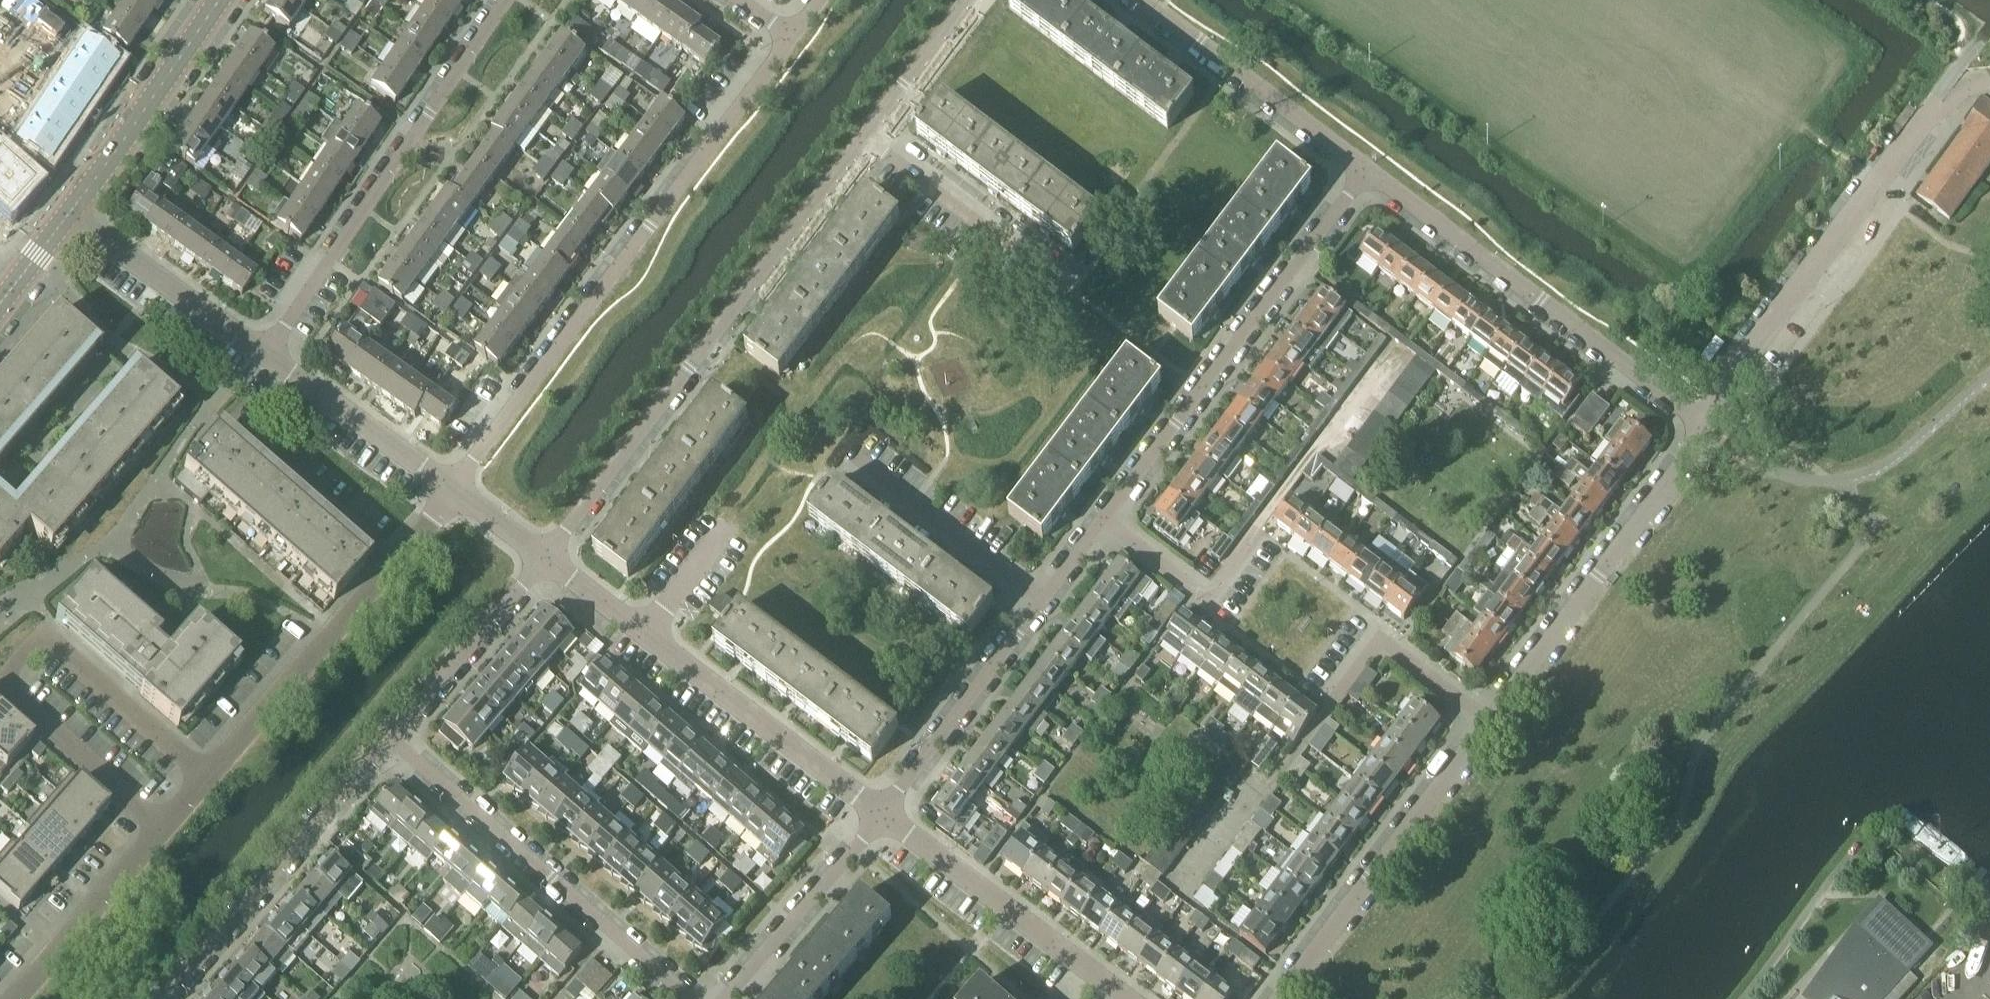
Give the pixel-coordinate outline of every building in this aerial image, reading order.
[(25,3),(32,8),(39,0),(28,0),(25,3)] [(114,16),(138,33),(152,13),(132,0),(125,0),(114,16)] [(152,13),(161,0),(132,0),(152,13)] [(286,0),(273,0),(264,14),(288,30),(301,10),(286,0)] [(301,10),(308,0),(286,0),(301,10)] [(370,2),(382,10),(387,2),(383,0),(372,0),(370,2)] [(450,0),(428,0),(422,9),(447,26),(460,6),(450,0)] [(618,7),(639,22),(655,0),(623,0),(618,7)] [(664,0),(655,0),(639,22),(661,38),(680,11),(664,0)] [(1088,15),(1068,0),(1016,0),(1009,9),(1062,49),(1088,15)] [(382,10),(370,2),(366,9),(377,16),(382,10)] [(447,26),(422,9),(408,29),(433,46),(447,26)] [(701,26),(680,11),(661,38),(683,53),(698,32),(697,31),(701,26)] [(59,14),(54,20),(62,27),(67,20),(59,14)] [(1141,54),(1088,15),(1062,49),(1115,89),(1141,54)] [(138,33),(114,16),(101,36),(125,52),(138,33)] [(568,29),(575,34),(582,24),(575,19),(568,29)] [(329,30),(340,38),(345,31),(334,23),(329,30)] [(0,31),(0,34),(7,39),(12,33),(4,26),(0,31)] [(408,29),(395,48),(420,65),(433,46),(408,29)] [(340,38),(329,30),(324,38),(335,45),(340,38)] [(721,47),(698,32),(683,53),(705,69),(721,47)] [(349,33),(344,40),(355,48),(360,41),(349,33)] [(238,51),(262,67),(277,44),(262,34),(257,41),(249,35),(238,51)] [(562,36),(548,55),(572,72),(586,53),(562,36)] [(355,48),(344,40),(339,48),(350,55),(355,48)] [(611,59),(619,47),(609,41),(601,52),(611,59)] [(88,42),(76,59),(109,83),(122,65),(88,42)] [(34,44),(29,51),(37,57),(42,51),(34,44)] [(619,47),(611,59),(621,65),(629,54),(619,47)] [(420,65),(395,48),(382,68),(407,85),(420,65)] [(42,51),(37,57),(45,64),(50,57),(42,51)] [(238,51),(224,71),(248,87),(262,67),(238,51)] [(1194,94),(1141,54),(1115,89),(1168,129),(1194,94)] [(548,55),(534,75),(558,92),(572,72),(548,55)] [(624,68),(642,80),(648,71),(639,65),(640,64),(631,58),(624,68)] [(76,59),(64,76),(97,100),(109,83),(76,59)] [(407,85),(382,68),(370,59),(360,75),(372,83),(370,86),(354,75),(348,84),(381,106),(386,98),(394,104),(407,85)] [(248,87),(224,71),(210,91),(234,108),(248,87)] [(657,90),(664,80),(653,72),(646,83),(657,90)] [(9,74),(3,80),(11,87),(17,80),(9,74)] [(558,92),(534,75),(521,93),(549,114),(554,107),(549,104),(558,92)] [(64,76),(52,93),(86,116),(97,100),(64,76)] [(627,79),(614,97),(624,104),(629,97),(625,94),(632,84),(627,79)] [(17,80),(11,87),(19,94),(25,87),(17,80)] [(664,80),(657,90),(662,94),(669,84),(664,80)] [(288,91),(299,98),(304,91),(292,84),(288,91)] [(601,84),(595,90),(606,98),(611,91),(601,84)] [(606,98),(595,90),(590,97),(601,105),(606,98)] [(210,91),(197,111),(221,128),(234,108),(210,91)] [(299,98),(288,91),(283,98),(294,105),(299,98)] [(52,93),(40,110),(74,134),(86,116),(52,93)] [(521,93),(507,112),(531,130),(539,118),(544,122),(549,114),(521,93)] [(297,108),(305,113),(309,116),(318,101),(307,94),(297,108)] [(624,104),(614,97),(605,107),(611,111),(614,107),(619,111),(624,104)] [(968,172),(994,138),(942,98),(916,133),(968,172)] [(1963,134),(1989,154),(1989,107),(1984,103),(1962,133),(1963,134)] [(663,104),(648,123),(672,141),(686,122),(663,104)] [(305,113),(297,108),(289,121),(297,126),(305,113)] [(355,109),(341,128),(341,129),(366,145),(379,125),(355,109)] [(40,110),(28,127),(62,150),(74,134),(40,110)] [(197,111),(183,131),(213,151),(218,143),(213,140),(221,128),(197,111)] [(531,130),(507,112),(493,131),(494,132),(517,148),(531,130)] [(571,120),(566,127),(578,135),(583,128),(571,120)] [(266,122),(261,130),(272,137),(277,130),(266,122)] [(341,129),(341,128),(333,123),(319,142),(328,148),(353,164),(366,145),(341,129)] [(672,141),(648,123),(634,141),(658,159),(672,141)] [(28,127),(16,145),(20,147),(35,158),(50,168),(62,150),(28,127)] [(578,135),(566,127),(561,134),(573,142),(578,135)] [(586,135),(596,143),(601,136),(591,128),(586,135)] [(272,137),(261,130),(256,137),(267,144),(272,137)] [(213,151),(183,131),(169,152),(193,168),(201,157),(206,161),(213,151)] [(275,139),(287,147),(292,140),(280,132),(275,139)] [(487,148),(475,164),(495,178),(517,148),(494,132),(484,146),(487,148)] [(1963,134),(1917,197),(1948,220),(1989,163),(1989,154),(1963,134)] [(596,143),(586,135),(581,142),(591,150),(596,143)] [(994,138),(968,172),(1020,212),(1046,177),(994,138)] [(287,147),(275,139),(271,147),(282,154),(287,147)] [(634,141),(621,159),(645,176),(658,159),(634,141)] [(237,153),(255,165),(260,158),(242,146),(237,153)] [(20,147),(12,156),(28,166),(35,158),(20,147)] [(328,148),(315,167),(340,184),(353,164),(328,148)] [(538,166),(550,174),(556,166),(564,155),(556,149),(548,160),(545,158),(538,166)] [(645,176),(621,159),(611,152),(597,172),(607,178),(630,196),(645,176)] [(8,219),(34,190),(19,176),(28,166),(12,156),(6,162),(0,156),(0,211),(8,219)] [(150,180),(146,186),(154,191),(159,185),(170,193),(185,173),(164,158),(149,179),(150,180)] [(1277,158),(1238,210),(1272,236),(1312,184),(1277,158)] [(239,161),(234,168),(245,175),(250,168),(239,161)] [(495,178),(475,164),(463,181),(460,179),(451,192),(473,208),(495,178)] [(557,172),(568,180),(574,172),(563,164),(557,172)] [(550,174),(538,166),(532,174),(544,183),(550,174)] [(315,167),(302,186),(327,203),(340,184),(315,167)] [(245,175),(234,168),(229,175),(240,183),(245,175)] [(249,178),(261,186),(266,179),(254,171),(249,178)] [(568,180),(557,172),(550,180),(561,189),(568,180)] [(1098,217),(1046,177),(1020,212),(1072,251),(1098,217)] [(261,186),(249,178),(245,186),(256,193),(261,186)] [(630,196),(607,178),(592,198),(614,215),(615,216),(630,196)] [(195,196),(203,185),(196,180),(188,192),(195,196)] [(203,185),(195,196),(203,201),(210,190),(203,185)] [(154,191),(146,186),(142,192),(141,192),(126,213),(145,227),(160,206),(149,198),(154,191)] [(302,186),(289,205),(289,206),(314,222),(327,203),(302,186)] [(449,191),(436,210),(459,227),(473,208),(451,192),(449,191)] [(825,246),(859,271),(899,218),(865,193),(825,246)] [(614,215),(592,198),(569,228),(589,243),(602,226),(604,228),(614,215)] [(289,206),(289,205),(283,201),(269,221),(300,242),(314,222),(289,206)] [(179,220),(160,206),(145,227),(164,240),(179,220)] [(234,223),(241,212),(232,206),(224,217),(234,223)] [(459,227),(436,210),(422,229),(446,246),(459,227)] [(1238,210),(1198,263),(1232,289),(1272,236),(1238,210)] [(241,212),(234,223),(240,227),(248,216),(241,212)] [(495,223),(507,231),(513,223),(501,214),(495,223)] [(198,234),(179,220),(164,240),(184,254),(198,234)] [(513,229),(525,238),(531,229),(520,221),(513,229)] [(507,231),(495,223),(489,231),(501,240),(507,231)] [(569,228),(547,257),(570,274),(580,260),(577,259),(589,243),(569,228)] [(422,229),(408,248),(432,265),(446,246),(422,229)] [(525,238),(513,229),(507,238),(518,246),(525,238)] [(1379,271),(1396,248),(1377,234),(1374,237),(1367,232),(1346,259),(1353,264),(1360,256),(1379,271)] [(217,247),(198,234),(184,254),(203,268),(217,247)] [(266,245),(274,250),(282,239),(274,234),(266,245)] [(859,271),(825,246),(785,299),(819,324),(859,271)] [(237,261),(217,247),(203,268),(222,282),(237,261)] [(408,248),(394,267),(418,284),(432,265),(408,248)] [(1414,262),(1396,248),(1379,271),(1397,284),(1414,262)] [(472,254),(466,262),(477,270),(483,262),(472,254)] [(570,274),(547,257),(533,276),(556,293),(571,274),(570,274)] [(256,275),(237,261),(222,282),(241,295),(256,275)] [(491,261),(485,268),(496,275),(502,268),(491,261)] [(477,270),(466,262),(461,269),(472,277),(477,270)] [(1414,262),(1397,284),(1416,299),(1433,276),(1414,262)] [(1232,289),(1198,263),(1158,315),(1193,341),(1232,289)] [(418,284),(394,267),(380,286),(404,304),(418,284)] [(496,275),(485,268),(480,275),(490,283),(496,275)] [(516,279),(510,288),(542,312),(556,293),(533,276),(525,286),(516,279)] [(1451,290),(1433,276),(1416,299),(1434,312),(1451,290)] [(1351,309),(1355,303),(1358,299),(1339,284),(1331,294),(1351,309)] [(542,312),(510,288),(495,307),(505,313),(528,331),(542,312)] [(1451,290),(1434,312),(1452,326),(1469,303),(1451,290)] [(444,292),(440,297),(452,305),(455,301),(444,292)] [(354,322),(364,329),(371,321),(382,329),(397,308),(375,293),(354,322)] [(1322,293),(1308,311),(1338,334),(1352,316),(1344,310),(1345,310),(1322,293)] [(452,305),(440,297),(433,307),(445,315),(452,305)] [(462,299),(458,304),(469,313),(473,307),(462,299)] [(819,324),(785,299),(745,352),(779,377),(819,324)] [(1373,316),(1355,303),(1351,309),(1369,322),(1373,316)] [(1487,317),(1469,303),(1452,326),(1470,340),(1487,317)] [(469,313),(458,304),(451,313),(462,322),(469,313)] [(1308,311),(1293,331),(1316,348),(1323,353),(1338,334),(1308,311)] [(83,359),(80,356),(92,343),(57,313),(0,379),(0,454),(83,359)] [(505,313),(491,332),(514,350),(528,331),(505,313)] [(423,342),(431,331),(428,329),(409,315),(400,326),(420,340),(423,342)] [(1392,331),(1373,316),(1369,322),(1387,336),(1392,331)] [(1505,330),(1487,317),(1470,340),(1488,353),(1505,330)] [(364,329),(354,322),(329,356),(351,372),(370,346),(358,338),(364,329)] [(1505,330),(1488,353),(1482,361),(1501,375),(1524,345),(1505,330)] [(440,337),(431,331),(423,342),(432,348),(440,337)] [(1316,348),(1293,331),(1280,348),(1303,365),(1316,348)] [(1410,344),(1392,331),(1387,336),(1406,350),(1410,344)] [(514,350),(491,332),(476,351),(499,369),(514,350)] [(1380,337),(1366,355),(1372,360),(1386,341),(1380,337)] [(1410,344),(1406,350),(1416,358),(1424,364),(1428,358),(1410,344)] [(451,361),(459,349),(453,345),(445,357),(451,361)] [(1542,359),(1524,345),(1501,375),(1519,389),(1525,381),(1542,359)] [(370,346),(351,372),(373,388),(392,362),(370,346)] [(1303,365),(1280,348),(1266,367),(1289,384),(1303,365)] [(471,357),(459,349),(451,361),(462,369),(471,357)] [(1366,355),(1352,374),(1358,378),(1372,360),(1366,355)] [(1126,356),(1087,409),(1121,435),(1160,382),(1126,356)] [(1416,358),(1409,367),(1428,382),(1436,372),(1424,364),(1416,358)] [(1428,358),(1424,364),(1436,372),(1442,377),(1446,372),(1428,358)] [(1542,359),(1525,381),(1536,389),(1532,394),(1539,400),(1560,372),(1542,359)] [(414,378),(392,362),(373,388),(395,404),(414,378)] [(1266,367),(1252,385),(1275,402),(1289,384),(1266,367)] [(1428,382),(1409,367),(1402,376),(1422,391),(1428,382)] [(1446,372),(1442,377),(1460,391),(1465,385),(1446,372)] [(1560,372),(1539,400),(1537,402),(1562,421),(1579,399),(1574,395),(1580,387),(1560,372)] [(1352,374),(1338,392),(1344,397),(1358,378),(1352,374)] [(27,532),(49,551),(177,405),(142,375),(131,388),(128,385),(18,508),(0,492),(0,563),(27,532)] [(1422,391),(1402,376),(1395,385),(1414,400),(1422,391)] [(414,378),(395,404),(415,418),(419,414),(420,415),(435,393),(414,378)] [(1275,402),(1252,385),(1239,403),(1261,421),(1275,402)] [(1414,400),(1395,385),(1388,395),(1408,409),(1414,400)] [(1483,399),(1465,385),(1460,391),(1479,405),(1483,399)] [(1338,392),(1325,411),(1330,415),(1344,397),(1338,392)] [(435,393),(420,415),(442,430),(457,409),(435,393)] [(714,394),(673,447),(708,473),(748,420),(714,394)] [(1408,409),(1388,395),(1381,404),(1401,418),(1408,409)] [(1591,396),(1575,418),(1593,432),(1610,409),(1591,396)] [(1501,413),(1483,399),(1479,405),(1497,418),(1501,413)] [(1261,421),(1239,403),(1225,422),(1247,439),(1261,421)] [(1401,418),(1381,404),(1374,413),(1394,428),(1401,418)] [(1121,435),(1087,409),(1047,461),(1081,487),(1121,435)] [(1325,411),(1311,429),(1317,434),(1330,415),(1325,411)] [(1394,428),(1374,413),(1367,422),(1387,437),(1394,428)] [(1520,427),(1501,413),(1497,418),(1516,432),(1520,427)] [(1593,432),(1575,418),(1569,426),(1587,440),(1593,432)] [(1247,439),(1225,422),(1210,441),(1233,458),(1247,439)] [(1367,422),(1360,431),(1380,446),(1387,437),(1367,422)] [(1520,427),(1516,432),(1535,447),(1539,441),(1520,427)] [(1612,446),(1635,464),(1650,444),(1627,427),(1618,439),(1613,435),(1606,443),(1612,447),(1612,446)] [(1311,429),(1297,448),(1303,452),(1317,434),(1311,429)] [(1360,431),(1354,440),(1373,455),(1380,446),(1360,431)] [(200,505),(210,494),(333,601),(364,565),(214,435),(173,482),(174,483),(200,505)] [(1354,440),(1347,450),(1366,464),(1373,455),(1354,440)] [(1210,441),(1197,459),(1219,476),(1227,481),(1241,463),(1233,458),(1210,441)] [(1612,446),(1612,447),(1598,466),(1621,483),(1635,464),(1612,446)] [(708,473),(673,447),(633,500),(667,526),(708,473)] [(1303,452),(1297,448),(1283,466),(1289,470),(1303,452)] [(1347,450),(1340,459),(1359,474),(1366,464),(1347,450)] [(1341,474),(1333,468),(1317,456),(1302,475),(1312,483),(1322,469),(1337,480),(1341,474)] [(1197,459),(1183,477),(1206,494),(1219,476),(1197,459)] [(1359,474),(1340,459),(1333,468),(1341,474),(1352,482),(1359,474)] [(1621,483),(1598,466),(1591,475),(1578,466),(1571,461),(1567,467),(1557,459),(1554,463),(1564,471),(1576,480),(1583,485),(1606,503),(1621,483)] [(1081,487),(1047,461),(1007,513),(1042,539),(1081,487)] [(1289,470),(1283,466),(1270,485),(1275,489),(1289,470)] [(1576,480),(1564,471),(1557,481),(1569,490),(1576,480)] [(1341,474),(1337,480),(1354,493),(1359,487),(1352,482),(1341,474)] [(1206,494),(1183,477),(1169,495),(1192,512),(1206,494)] [(861,558),(887,524),(834,484),(808,518),(861,558)] [(1270,485),(1255,503),(1261,508),(1275,489),(1270,485)] [(1606,503),(1583,485),(1569,504),(1592,521),(1606,503)] [(1377,501),(1359,487),(1354,493),(1373,507),(1377,501)] [(1160,518),(1153,527),(1178,546),(1200,518),(1192,512),(1169,495),(1155,515),(1160,518)] [(1592,521),(1569,504),(1561,514),(1554,509),(1555,508),(1542,499),(1535,510),(1547,519),(1554,524),(1577,541),(1592,521)] [(667,526),(633,500),(593,553),(627,579),(667,526)] [(1309,515),(1309,514),(1290,500),(1274,523),(1293,537),(1309,515)] [(1395,515),(1377,501),(1373,507),(1391,521),(1395,515)] [(1255,503),(1242,522),(1247,526),(1261,508),(1255,503)] [(1315,506),(1309,514),(1309,515),(1293,537),(1311,551),(1328,528),(1334,520),(1315,506)] [(1547,519),(1535,510),(1528,519),(1540,528),(1547,519)] [(1414,529),(1395,515),(1391,521),(1409,535),(1414,529)] [(1242,522),(1228,540),(1234,544),(1247,526),(1242,522)] [(887,524),(861,558),(914,598),(939,564),(887,524)] [(1577,541),(1554,524),(1540,542),(1563,560),(1577,541)] [(1339,537),(1328,528),(1311,551),(1329,565),(1346,542),(1350,537),(1343,532),(1339,537)] [(1432,543),(1414,529),(1409,535),(1428,548),(1432,543)] [(1487,534),(1474,553),(1478,556),(1481,558),(1494,539),(1487,534)] [(1234,544),(1228,540),(1224,536),(1209,556),(1219,564),(1234,544)] [(1365,556),(1348,578),(1366,592),(1383,570),(1389,563),(1397,552),(1378,538),(1365,556)] [(1563,560),(1540,542),(1533,552),(1514,538),(1506,548),(1518,556),(1548,579),(1563,560)] [(1365,556),(1346,542),(1329,565),(1348,578),(1365,556)] [(1432,543),(1428,548),(1447,563),(1446,565),(1451,569),(1456,562),(1451,558),(1451,557),(1432,543)] [(1383,570),(1366,592),(1384,606),(1401,584),(1402,585),(1410,575),(1416,566),(1397,552),(1389,563),(1383,570)] [(1459,573),(1463,576),(1478,556),(1474,553),(1459,573)] [(1548,579),(1518,556),(1510,566),(1503,574),(1534,598),(1548,579)] [(992,604),(939,564),(914,598),(967,638),(992,604)] [(1117,564),(1103,583),(1125,600),(1133,606),(1136,608),(1153,585),(1130,568),(1127,572),(1117,564)] [(1463,576),(1459,573),(1449,585),(1457,591),(1467,579),(1463,576)] [(1534,598),(1503,574),(1493,588),(1482,580),(1477,587),(1487,594),(1519,618),(1534,598)] [(1401,584),(1384,606),(1403,620),(1411,610),(1420,598),(1428,588),(1410,575),(1402,585),(1401,584)] [(120,662),(117,666),(128,675),(124,679),(135,689),(141,682),(147,687),(139,695),(177,728),(238,658),(203,628),(191,641),(189,638),(171,658),(167,654),(168,652),(157,642),(161,637),(91,577),(60,611),(75,622),(71,626),(83,636),(86,632),(97,642),(94,646),(105,656),(108,652),(120,662)] [(1103,583),(1089,602),(1110,618),(1119,624),(1133,606),(1125,600),(1103,583)] [(1487,594),(1474,613),(1482,619),(1505,636),(1519,618),(1487,594)] [(710,609),(714,613),(711,618),(719,624),(733,605),(720,596),(710,609)] [(1152,621),(1162,629),(1178,607),(1168,599),(1152,621)] [(1089,602),(1075,620),(1097,637),(1110,618),(1089,602)] [(766,683),(792,649),(739,609),(713,644),(766,683)] [(531,628),(558,652),(572,635),(546,612),(538,622),(534,619),(529,628),(531,629),(531,628)] [(1181,658),(1203,629),(1183,614),(1161,644),(1181,658)] [(1505,636),(1482,619),(1475,629),(1456,615),(1449,624),(1491,655),(1505,636)] [(1075,620),(1061,639),(1082,656),(1092,663),(1106,644),(1097,637),(1075,620)] [(1162,629),(1152,621),(1147,628),(1157,636),(1162,629)] [(1491,655),(1449,624),(1441,634),(1452,642),(1445,652),(1476,675),(1491,655)] [(531,628),(531,629),(523,638),(520,636),(515,645),(516,646),(517,645),(544,668),(558,652),(531,628)] [(1222,643),(1203,629),(1181,658),(1199,672),(1222,643)] [(1061,639),(1046,658),(1068,675),(1082,656),(1061,639)] [(1222,643),(1199,672),(1218,686),(1240,657),(1222,643)] [(517,645),(516,646),(509,654),(505,652),(501,661),(502,662),(503,661),(530,684),(536,689),(550,673),(544,668),(517,645)] [(845,689),(792,649),(766,683),(819,723),(845,689)] [(1129,651),(1124,658),(1134,666),(1140,659),(1129,651)] [(586,670),(589,667),(577,657),(571,663),(575,667),(574,668),(582,675),(586,670)] [(597,657),(589,667),(586,670),(594,677),(582,691),(598,705),(621,678),(616,674),(619,669),(598,659),(598,658),(597,657)] [(1259,671),(1240,657),(1218,686),(1236,700),(1237,700),(1259,671)] [(1046,658),(1032,677),(1054,694),(1068,675),(1046,658)] [(1134,666),(1124,658),(1118,665),(1129,673),(1134,666)] [(503,661),(502,662),(495,670),(491,668),(487,677),(488,678),(489,677),(515,700),(530,684),(503,661)] [(1143,667),(1135,678),(1142,683),(1150,673),(1143,667)] [(582,675),(574,668),(565,678),(573,685),(582,675)] [(1367,669),(1352,689),(1363,697),(1378,677),(1367,669)] [(1237,700),(1236,700),(1236,701),(1255,716),(1278,685),(1259,671),(1237,700)] [(489,677),(488,678),(481,686),(477,684),(472,694),(474,694),(475,694),(501,717),(515,700),(489,677)] [(621,678),(598,705),(615,719),(638,692),(632,688),(635,683),(622,677),(621,678)] [(1054,694),(1032,677),(1018,696),(1040,712),(1054,694)] [(1297,699),(1278,685),(1255,716),(1274,730),(1297,699)] [(845,689),(819,723),(872,763),(898,729),(845,689)] [(1101,689),(1096,695),(1106,703),(1111,696),(1101,689)] [(1363,697),(1352,689),(1347,696),(1357,704),(1363,697)] [(1173,706),(1181,696),(1173,690),(1165,699),(1173,706)] [(638,692),(615,719),(616,720),(610,726),(625,740),(654,707),(649,702),(651,697),(639,691),(638,692)] [(552,692),(546,699),(558,709),(564,702),(552,692)] [(475,694),(474,694),(467,703),(463,701),(458,710),(460,711),(460,710),(487,733),(501,717),(475,694)] [(1106,703),(1096,695),(1090,703),(1101,710),(1106,703)] [(1018,696),(1004,715),(1026,731),(1034,736),(1048,717),(1040,712),(1018,696)] [(1181,696),(1173,706),(1179,711),(1187,701),(1181,696)] [(558,709),(546,699),(541,706),(552,716),(558,709)] [(1297,699),(1274,730),(1293,744),(1316,714),(1297,699)] [(1413,704),(1398,724),(1424,743),(1439,723),(1413,704)] [(654,707),(625,740),(642,754),(648,747),(671,721),(670,721),(665,716),(667,711),(655,705),(654,707)] [(13,722),(0,710),(0,736),(13,722)] [(460,710),(460,711),(452,719),(448,717),(440,735),(439,736),(458,752),(465,744),(472,750),(487,733),(460,710)] [(576,731),(586,720),(580,714),(569,726),(576,731)] [(1026,731),(1004,715),(990,734),(1012,750),(1026,731)] [(671,721),(648,747),(664,761),(687,735),(681,730),(684,725),(671,719),(670,721),(671,721)] [(1211,735),(1218,725),(1210,719),(1203,729),(1211,735)] [(593,726),(586,720),(576,731),(583,737),(593,726)] [(1329,721),(1324,728),(1333,735),(1339,728),(1329,721)] [(13,722),(0,736),(0,775),(32,738),(13,722)] [(1398,724),(1384,743),(1410,762),(1424,743),(1398,724)] [(518,732),(530,742),(536,735),(524,725),(518,732)] [(1223,728),(1218,725),(1211,735),(1215,738),(1223,728)] [(1072,726),(1067,733),(1077,741),(1083,733),(1072,726)] [(1333,735),(1324,728),(1319,735),(1328,741),(1333,735)] [(562,747),(572,736),(565,730),(555,742),(562,747)] [(530,742),(518,732),(512,738),(524,748),(530,742)] [(687,733),(687,735),(664,761),(680,775),(703,749),(698,744),(700,739),(687,733)] [(1077,741),(1067,733),(1062,739),(1072,747),(1077,741)] [(990,734),(976,753),(997,769),(1012,750),(990,734)] [(572,736),(562,747),(569,753),(579,742),(572,736)] [(1256,753),(1248,764),(1259,772),(1277,748),(1266,739),(1256,753)] [(1384,743),(1370,762),(1396,782),(1410,762),(1384,743)] [(39,745),(31,754),(37,759),(45,750),(39,745)] [(608,747),(598,759),(605,764),(615,753),(608,747)] [(498,755),(509,765),(515,758),(504,748),(498,755)] [(680,775),(676,780),(692,794),(696,789),(719,763),(714,758),(716,754),(704,748),(703,749),(680,775)] [(1248,764),(1256,753),(1249,748),(1242,759),(1248,764)] [(521,795),(545,767),(528,752),(505,779),(515,787),(513,791),(521,795)] [(621,759),(615,753),(605,764),(611,770),(621,759)] [(976,753),(962,771),(984,788),(997,769),(976,753)] [(1224,756),(1217,765),(1236,780),(1244,770),(1224,756)] [(545,767),(521,795),(522,796),(523,794),(531,801),(529,805),(537,809),(562,781),(568,773),(552,759),(549,763),(545,767)] [(605,764),(598,759),(588,770),(595,776),(605,764)] [(1295,766),(1305,773),(1310,766),(1300,759),(1295,766)] [(720,762),(719,763),(696,789),(713,804),(736,777),(730,773),(733,768),(720,762)] [(1370,762),(1355,781),(1381,801),(1396,782),(1370,762)] [(1039,771),(1049,778),(1055,771),(1044,763),(1039,771)] [(611,770),(605,764),(595,776),(601,782),(611,770)] [(1217,765),(1209,776),(1229,790),(1236,780),(1217,765)] [(1305,773),(1295,766),(1289,773),(1300,780),(1305,773)] [(16,771),(8,780),(14,786),(22,776),(16,771)] [(642,788),(651,777),(645,771),(635,782),(642,788)] [(962,771),(948,790),(969,806),(984,788),(962,771)] [(1049,778),(1039,771),(1034,778),(1044,785),(1049,778)] [(55,791),(93,824),(109,806),(71,773),(55,791)] [(736,777),(713,804),(729,818),(752,791),(747,787),(749,782),(736,776),(736,777)] [(1209,776),(1202,785),(1222,800),(1229,790),(1209,776)] [(658,782),(651,777),(642,788),(648,793),(658,782)] [(6,795),(14,786),(8,780),(0,789),(6,795)] [(578,795),(562,781),(537,809),(538,810),(539,808),(547,815),(545,819),(554,823),(578,795)] [(1355,781),(1341,800),(1367,820),(1381,801),(1355,781)] [(1202,785),(1195,795),(1214,809),(1222,800),(1202,785)] [(627,804),(638,792),(631,786),(621,798),(627,804)] [(393,788),(370,813),(389,830),(411,804),(393,788)] [(578,795),(554,823),(554,824),(555,822),(563,829),(561,833),(570,838),(594,809),(600,802),(585,788),(578,795)] [(753,790),(752,791),(729,818),(745,832),(768,805),(763,801),(765,796),(753,790)] [(948,790),(933,809),(942,816),(936,826),(948,835),(955,826),(963,832),(977,812),(969,806),(948,790)] [(41,807),(79,840),(93,824),(55,791),(41,807)] [(638,792),(627,804),(634,810),(645,798),(638,792)] [(1195,795),(1188,804),(1207,819),(1214,809),(1195,795)] [(1266,804),(1276,812),(1281,805),(1271,797),(1266,804)] [(674,816),(684,805),(677,799),(667,810),(674,816)] [(1341,800),(1326,820),(1352,839),(1367,820),(1341,800)] [(1016,801),(1011,808),(1021,816),(1026,809),(1016,801)] [(1048,818),(1056,808),(1056,807),(1049,802),(1041,813),(1048,818)] [(411,804),(389,830),(407,846),(430,820),(411,804)] [(769,804),(768,805),(745,832),(763,847),(786,820),(785,820),(779,815),(782,810),(769,804)] [(1188,804),(1180,815),(1199,829),(1207,819),(1188,804)] [(1276,812),(1266,804),(1260,811),(1271,818),(1276,812)] [(691,811),(684,805),(674,816),(681,822),(691,811)] [(79,840),(41,807),(26,824),(30,828),(64,857),(79,840)] [(1021,816),(1011,808),(1006,815),(1016,823),(1021,816)] [(611,824),(594,809),(570,838),(571,838),(571,836),(580,844),(578,848),(586,852),(611,824)] [(660,833),(670,821),(664,815),(653,827),(660,833)] [(1180,815),(1173,824),(1192,838),(1199,829),(1180,815)] [(786,820),(763,847),(756,855),(773,869),(802,835),(796,829),(798,824),(786,818),(785,820),(786,820)] [(430,820),(407,846),(427,863),(434,856),(433,856),(450,837),(430,820)] [(1326,820),(1312,839),(1338,858),(1352,839),(1326,820)] [(677,827),(670,821),(660,833),(666,838),(677,827)] [(627,838),(611,824),(586,852),(587,852),(588,851),(596,858),(594,862),(602,866),(627,838)] [(1192,838),(1173,824),(1166,834),(1185,848),(1192,838)] [(1251,824),(1237,842),(1247,850),(1261,831),(1251,824)] [(1024,825),(1000,857),(1005,861),(1003,863),(1022,878),(1042,852),(1048,843),(1025,825),(1024,825)] [(1080,841),(1087,831),(1080,825),(1072,835),(1080,841)] [(707,845),(717,833),(710,827),(700,839),(707,845)] [(982,846),(993,854),(1007,835),(997,827),(982,846)] [(64,857),(30,828),(15,845),(49,875),(64,857)] [(1087,831),(1080,841),(1086,845),(1094,836),(1087,831)] [(717,833),(707,845),(713,850),(724,839),(717,833)] [(1185,848),(1166,834),(1159,843),(1178,858),(1185,848)] [(468,853),(450,837),(433,856),(434,856),(452,872),(468,853)] [(643,852),(627,838),(602,866),(603,866),(604,865),(612,872),(610,876),(619,880),(643,852)] [(1338,858),(1312,839),(1298,858),(1324,877),(1338,858)] [(366,857),(359,851),(347,841),(338,851),(357,868),(366,857)] [(0,855),(0,862),(3,865),(34,892),(49,875),(15,845),(11,842),(0,855)] [(1247,850),(1237,842),(1232,849),(1242,856),(1247,850)] [(367,843),(359,851),(366,857),(366,858),(374,849),(367,843)] [(1159,843),(1151,853),(1171,868),(1178,858),(1159,843)] [(693,861),(703,849),(696,844),(686,855),(693,861)] [(703,849),(693,861),(699,866),(709,855),(703,849)] [(659,866),(643,852),(619,880),(620,880),(620,879),(628,886),(626,890),(635,894),(659,866)] [(1042,852),(1022,878),(1041,892),(1061,866),(1042,852)] [(1290,852),(1276,872),(1283,877),(1309,897),(1324,877),(1298,858),(1290,852)] [(452,872),(443,882),(462,898),(464,896),(487,870),(468,853),(452,872)] [(1171,868),(1151,853),(1144,863),(1163,878),(1171,868)] [(1118,870),(1125,860),(1119,854),(1111,865),(1118,870)] [(739,873),(749,861),(742,856),(732,867),(739,873)] [(332,857),(315,876),(335,892),(334,893),(342,900),(346,904),(363,884),(351,873),(332,857)] [(366,858),(366,857),(357,868),(363,873),(372,863),(366,858)] [(1067,858),(1061,866),(1041,892),(1061,907),(1087,873),(1067,858)] [(1132,864),(1125,860),(1118,870),(1124,875),(1132,864)] [(749,861),(739,873),(745,879),(756,868),(749,861)] [(3,865),(0,869),(0,895),(18,911),(34,892),(3,865)] [(676,880),(659,866),(635,894),(636,895),(636,893),(645,900),(643,904),(651,908),(676,880)] [(487,870),(464,896),(484,913),(490,906),(489,905),(506,886),(487,870)] [(725,889),(735,878),(729,872),(719,883),(725,889)] [(1087,873),(1061,907),(1079,920),(1105,886),(1087,873)] [(1213,873),(1208,880),(1219,889),(1224,882),(1213,873)] [(335,892),(315,876),(299,895),(326,918),(342,900),(334,893),(335,892)] [(1283,877),(1269,896),(1295,916),(1309,897),(1283,877)] [(742,884),(735,878),(725,889),(732,895),(742,884)] [(676,880),(651,908),(652,909),(653,907),(661,914),(659,918),(667,922),(692,894),(676,880)] [(1219,889),(1208,880),(1202,888),(1213,896),(1219,889)] [(1156,899),(1164,888),(1157,883),(1149,894),(1156,899)] [(395,900),(403,890),(397,885),(388,894),(395,900)] [(490,906),(484,913),(502,928),(525,902),(506,886),(489,905),(490,906)] [(1124,901),(1105,886),(1079,920),(1099,935),(1124,901)] [(1164,888),(1156,899),(1163,905),(1171,894),(1164,888)] [(403,890),(395,900),(402,906),(410,896),(403,890)] [(708,908),(692,894),(667,922),(668,923),(669,921),(677,928),(675,933),(684,937),(708,908)] [(299,895),(283,913),(310,937),(326,918),(299,895)] [(819,945),(848,971),(891,921),(862,895),(819,945)] [(1269,896),(1255,915),(1281,935),(1295,916),(1269,896)] [(1124,901),(1099,935),(1119,950),(1144,916),(1124,901)] [(543,919),(525,902),(502,928),(502,929),(520,946),(543,919)] [(1932,948),(1900,919),(1882,903),(1809,998),(1885,998),(1932,948)] [(725,923),(708,908),(684,937),(685,937),(685,936),(694,943),(692,947),(710,955),(709,956),(711,957),(722,944),(713,937),(725,923)] [(1194,927),(1202,917),(1195,912),(1187,923),(1194,927)] [(283,913),(266,932),(293,956),(310,937),(283,913)] [(430,935),(443,920),(436,915),(424,930),(430,935)] [(1281,935),(1255,915),(1240,935),(1266,955),(1281,935)] [(1144,916),(1119,950),(1137,964),(1156,938),(1162,929),(1144,916)] [(370,924),(380,932),(385,925),(376,917),(370,924)] [(1209,923),(1202,917),(1194,927),(1201,932),(1209,923)] [(562,935),(543,919),(520,946),(538,962),(562,935)] [(443,920),(430,935),(440,944),(453,928),(443,920)] [(0,932),(0,935),(7,940),(16,930),(8,923),(0,932)] [(380,932),(370,924),(365,930),(374,938),(380,932)] [(293,956),(266,932),(249,952),(276,975),(293,956)] [(582,952),(562,935),(538,962),(558,980),(565,971),(582,952)] [(1176,952),(1156,938),(1137,964),(1156,978),(1176,952)] [(470,966),(479,956),(487,947),(480,941),(471,951),(469,948),(461,957),(470,966)] [(1232,957),(1240,946),(1234,941),(1226,952),(1232,957)] [(819,945),(775,995),(781,998),(823,998),(848,971),(819,945)] [(1261,961),(1240,946),(1232,957),(1253,972),(1261,961)] [(276,975),(249,952),(234,970),(261,993),(276,975)] [(1195,967),(1176,952),(1156,978),(1176,993),(1195,967)] [(350,953),(341,964),(350,972),(360,962),(350,953)] [(479,956),(470,966),(477,971),(485,962),(479,956)] [(586,989),(603,969),(593,961),(576,980),(586,989)] [(341,964),(332,974),(341,982),(350,972),(341,964)] [(1195,967),(1176,993),(1184,998),(1200,998),(1214,981),(1195,967)] [(486,969),(479,977),(487,984),(494,976),(486,969)] [(603,969),(586,989),(596,998),(613,978),(603,969)] [(217,989),(229,998),(262,998),(264,997),(261,993),(234,970),(217,989)] [(1200,998),(1232,998),(1234,996),(1214,981),(1200,998)] [(499,996),(503,998),(507,998),(516,989),(510,984),(499,996)] [(981,984),(968,998),(998,998),(981,984)] [(208,998),(229,998),(217,989),(208,998)]
